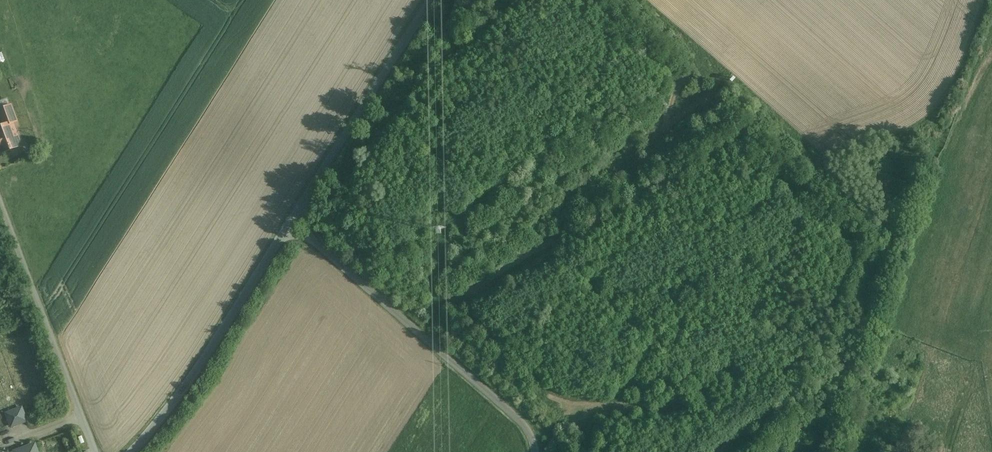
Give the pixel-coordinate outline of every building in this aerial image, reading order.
[(0,109),(0,115),(4,125),(12,122),(12,123),(17,121),(12,105),(0,109)] [(0,127),(0,150),(1,153),(21,145),(12,123),(12,122),(4,125),(0,127)] [(12,428),(30,420),(24,405),(6,412),(12,428)]
